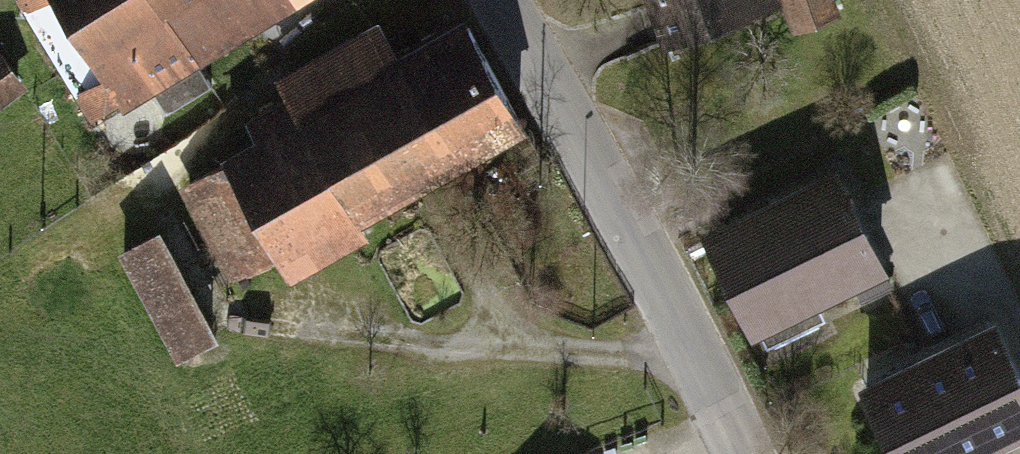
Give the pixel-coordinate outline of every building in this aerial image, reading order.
[(121,96),(148,80),(166,110),(210,84),(196,55),(287,0),(63,0),(121,96)] [(776,3),(775,0),(653,0),(668,41),(776,3)] [(797,26),(834,13),(830,0),(787,0),(797,26)] [(239,273),(519,119),(468,28),(376,78),(356,39),(301,70),(283,85),(289,98),(251,120),(263,142),(189,183),(239,273)] [(25,82),(0,49),(0,101),(25,82)] [(889,283),(836,174),(709,234),(753,325),(756,324),(767,345),(825,317),(814,296),(852,277),(861,296),(889,283)] [(123,251),(179,353),(212,335),(156,232),(123,251)] [(993,327),(867,388),(899,453),(972,453),(970,449),(1000,435),(1010,453),(1017,453),(1019,453),(1019,383),(993,327)]
